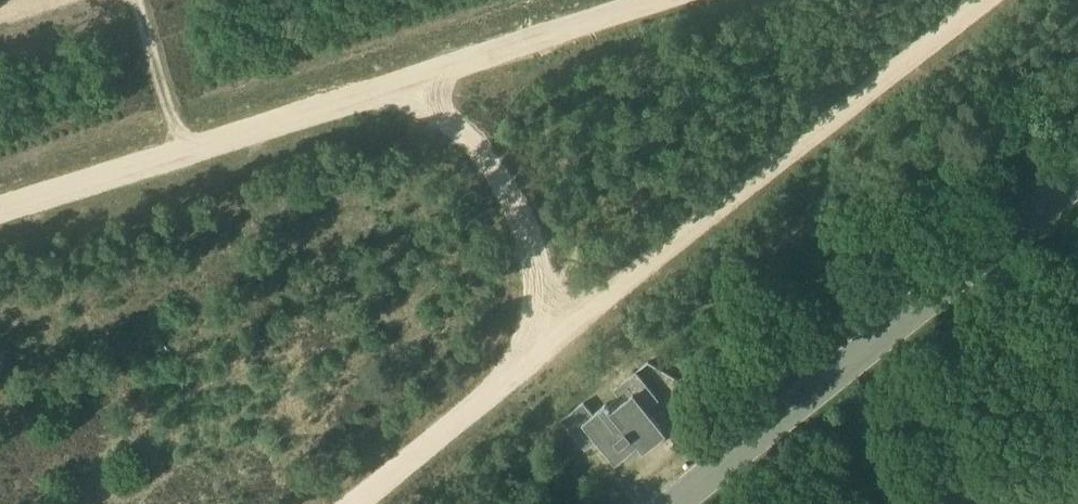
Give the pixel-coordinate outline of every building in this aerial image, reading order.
[(585,402),(563,420),(584,445),(596,436),(618,463),(640,444),(646,451),(668,433),(645,405),(657,396),(637,371),(615,389),(624,401),(612,411),(607,404),(595,413),(585,402)]
